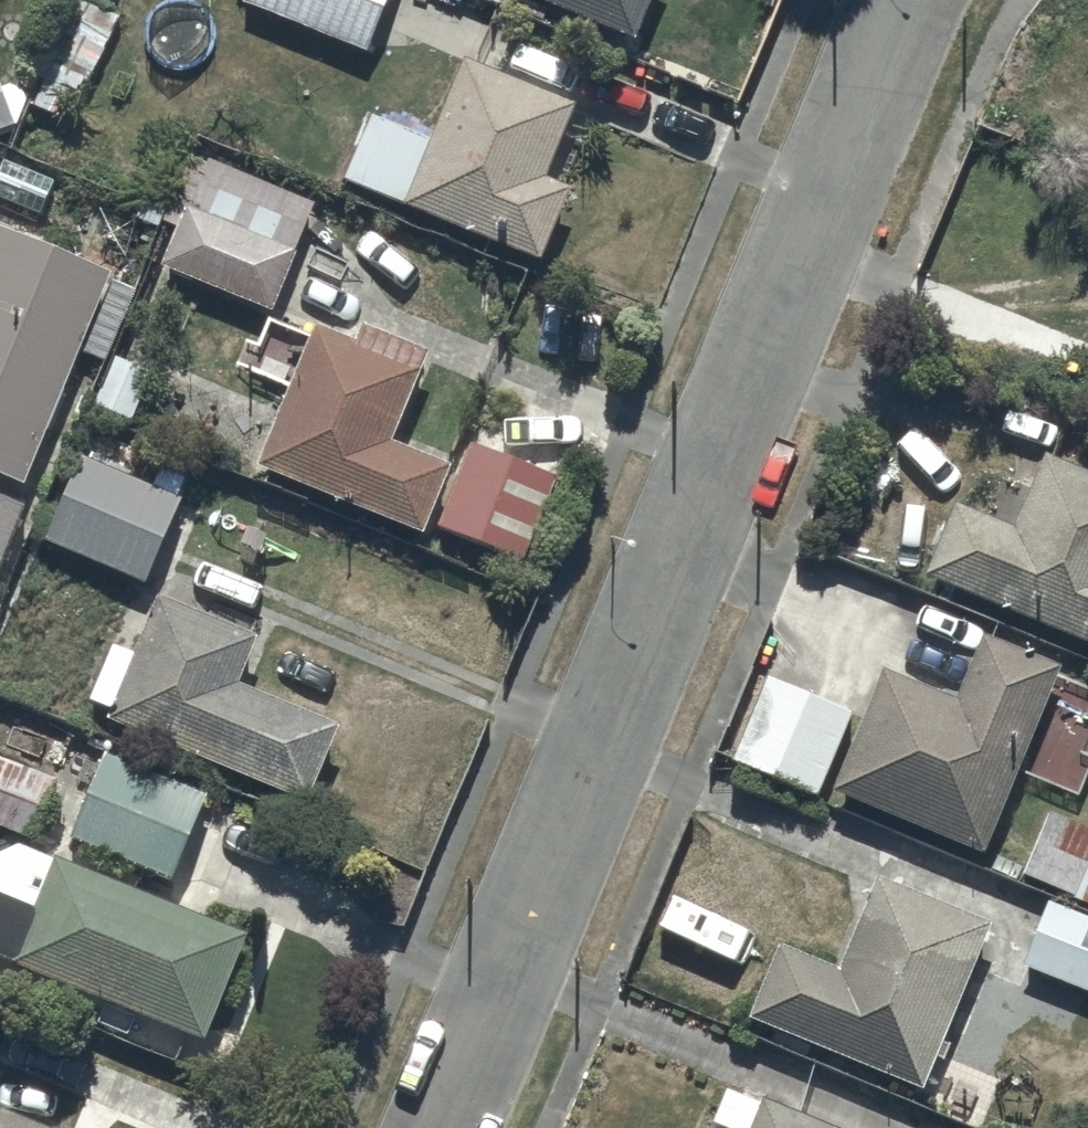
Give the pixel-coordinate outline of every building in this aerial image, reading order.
[(240,18),(368,68),(394,0),(247,0),(240,18)] [(633,56),(656,0),(494,0),(633,56)] [(576,122),(462,78),(432,154),(367,128),(339,200),(543,280),(571,206),(547,197),(576,122)] [(207,229),(184,220),(160,283),(269,324),(292,264),(272,256),(281,231),(258,222),(250,242),(233,236),(242,214),(216,204),(207,229)] [(0,244),(0,490),(19,498),(109,292),(0,244)] [(947,264),(921,325),(1003,359),(1028,299),(947,264)] [(357,360),(315,343),(257,484),(422,552),(450,484),(390,459),(426,372),(362,346),(357,360)] [(155,459),(94,435),(45,555),(146,596),(180,512),(140,496),(155,459)] [(1048,440),(1015,515),(960,491),(929,561),(1087,631),(1087,458),(1048,440)] [(554,493),(468,457),(435,536),(521,572),(554,493)] [(0,507),(0,578),(23,515),(0,507)] [(247,652),(155,615),(133,669),(126,667),(108,712),(307,793),(340,711),(240,670),(247,652)] [(885,660),(835,779),(992,842),(1019,769),(1078,791),(1087,765),(1087,699),(1051,685),(1063,653),(985,624),(961,688),(885,660)] [(818,787),(852,703),(769,669),(735,754),(818,787)] [(208,782),(106,743),(74,827),(175,866),(208,782)] [(25,827),(50,764),(0,745),(0,818),(25,827)] [(1052,804),(1025,866),(1075,887),(1074,891),(1087,897),(1087,820),(1052,804)] [(16,954),(137,1002),(126,1028),(161,1042),(173,1012),(209,1026),(250,921),(57,845),(57,848),(22,835),(0,843),(0,949),(16,954)] [(840,955),(782,931),(750,1006),(923,1079),(993,912),(878,864),(840,955)] [(1051,892),(1026,958),(1087,982),(1087,907),(1051,892)] [(726,1077),(705,1127),(861,1127),(766,1090),(765,1093),(726,1077)] [(0,1096),(0,1127),(77,1127),(0,1096)]
